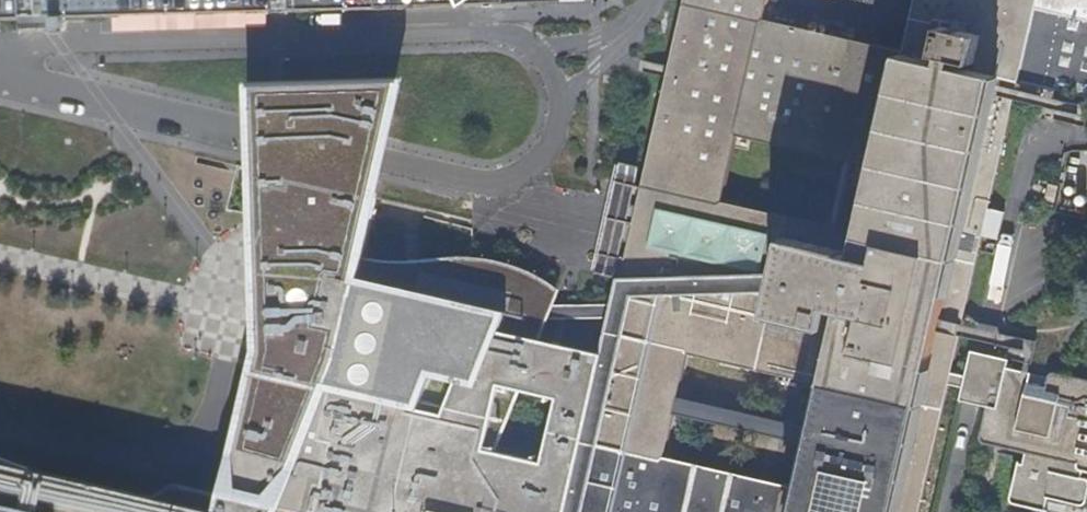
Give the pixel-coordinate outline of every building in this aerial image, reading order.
[(593,2),(593,0),(0,0),(0,18),(593,2)] [(971,279),(1003,144),(1018,151),(1019,142),(1004,138),(1018,80),(1086,95),(1086,0),(917,0),(906,48),(766,15),(769,0),(687,0),(640,205),(627,202),(617,242),(631,246),(617,306),(536,308),(546,281),(515,267),(498,262),(473,259),(453,259),(444,292),(421,286),(419,296),(357,282),(377,195),(371,193),(374,180),(373,180),(332,182),(329,195),(300,196),(302,255),(305,255),(306,263),(307,286),(301,302),(294,301),(291,301),(285,301),(281,303),(275,307),(271,311),(268,317),(266,322),(266,329),(268,333),(268,336),(271,341),(275,344),(282,349),(279,355),(229,481),(223,495),(215,493),(211,492),(203,511),(917,511),(971,279)] [(258,339),(223,495),(229,481),(279,355),(282,349),(275,344),(271,341),(268,336),(268,333),(266,329),(266,322),(268,317),(271,311),(275,307),(281,303),(285,301),(291,301),(294,301),(301,302),(307,286),(306,263),(305,255),(302,255),(300,196),(329,195),(332,182),(332,181),(373,180),(374,180),(371,193),(377,195),(386,160),(408,87),(248,89),(249,130),(258,339)] [(1011,361),(982,354),(975,352),(964,401),(971,403),(990,407),(983,443),(985,446),(1023,456),(1013,498),(1016,503),(1047,511),(1050,498),(1082,506),(1086,504),(1086,479),(1086,478),(1086,476),(1086,381),(1062,374),(1059,375),(1057,377),(1057,380),(1010,368),(1011,361)] [(33,471),(0,459),(0,465),(33,471)] [(33,471),(0,465),(0,511),(196,511),(33,471)]
